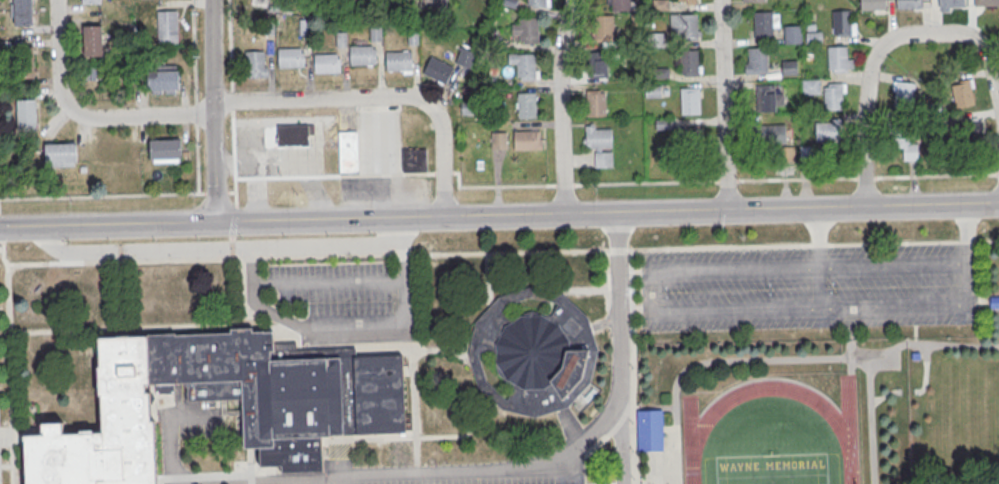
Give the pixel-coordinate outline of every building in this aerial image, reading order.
[(15,26),(14,0),(32,0),(33,25),(15,26)] [(528,9),(528,0),(547,0),(547,8),(528,9)] [(609,10),(633,10),(633,0),(609,0),(609,10)] [(861,11),(860,0),(885,0),(886,10),(861,11)] [(897,10),(896,0),(922,0),(922,9),(897,10)] [(939,9),(939,0),(964,0),(964,8),(939,9)] [(975,8),(975,0),(998,0),(998,7),(975,8)] [(158,43),(156,10),(176,9),(178,42),(158,43)] [(832,12),(851,11),(852,37),(833,38),(832,12)] [(754,13),(773,12),(774,39),(755,39),(754,13)] [(671,15),(697,14),(698,41),(683,42),(683,38),(671,39),(671,15)] [(595,16),(614,16),(615,42),(596,43),(595,16)] [(520,19),(538,19),(539,45),(520,46),(520,19)] [(381,24),(370,24),(370,40),(381,40),(381,24)] [(83,56),(83,25),(101,25),(101,56),(83,56)] [(801,25),(783,25),(783,43),(801,43),(801,25)] [(806,42),(821,42),(821,28),(806,28),(806,42)] [(349,44),(349,64),(376,64),(376,44),(349,44)] [(470,67),(476,51),(460,46),(454,62),(470,67)] [(828,47),(847,46),(848,72),(829,73),(828,47)] [(15,80),(14,48),(35,47),(36,79),(15,80)] [(278,66),(304,66),(304,47),(278,47),(278,66)] [(749,49),(767,49),(768,75),(750,75),(749,49)] [(267,50),(247,50),(247,76),(267,76),(267,50)] [(386,71),(412,71),(412,50),(386,50),(386,71)] [(679,51),(698,51),(698,77),(680,78),(679,51)] [(340,72),(340,53),(314,53),(314,72),(340,72)] [(589,74),(607,74),(607,54),(589,54),(589,74)] [(446,84),(454,66),(430,55),(422,73),(446,84)] [(516,56),(535,55),(536,81),(517,82),(516,56)] [(781,74),(797,74),(797,59),(781,59),(781,74)] [(150,93),(179,93),(179,69),(150,69),(150,93)] [(802,79),(802,94),(820,94),(820,79),(802,79)] [(955,106),(974,104),(972,79),(952,81),(955,106)] [(914,103),(914,82),(893,82),(893,103),(914,103)] [(824,85),(842,84),(843,110),(825,111),(824,85)] [(645,86),(645,96),(661,96),(661,86),(645,86)] [(757,87),(775,86),(776,112),(757,113),(757,87)] [(682,90),(700,89),(701,115),(682,116),(682,90)] [(606,115),(606,91),(585,91),(585,115),(606,115)] [(518,94),(536,93),(537,119),(519,120),(518,94)] [(16,131),(16,99),(38,99),(38,131),(16,131)] [(820,119),(820,142),(842,142),(842,119),(820,119)] [(978,120),(963,120),(963,137),(978,137),(978,120)] [(782,145),(782,124),(755,124),(755,145),(782,145)] [(612,166),(612,125),(585,125),(585,148),(594,148),(594,166),(612,166)] [(678,164),(701,164),(701,128),(678,128),(678,164)] [(540,129),(513,129),(513,147),(540,147),(540,129)] [(339,130),(339,171),(357,171),(357,130),(339,130)] [(492,148),(507,148),(507,131),(492,131),(492,148)] [(308,132),(277,132),(277,145),(308,145),(308,132)] [(900,159),(917,159),(917,136),(900,136),(900,159)] [(149,160),(148,140),(181,139),(181,150),(188,150),(188,160),(149,160)] [(45,165),(44,143),(76,141),(77,163),(45,165)] [(401,147),(401,171),(426,171),(426,147),(401,147)] [(500,405),(507,411),(533,416),(566,409),(591,381),(596,352),(589,317),(563,294),(541,290),(538,288),(534,287),(497,295),(499,304),(502,304),(536,297),(555,301),(552,316),(534,312),(515,316),(499,334),(496,354),(500,375),(512,385),(510,394),(500,405)] [(990,307),(998,307),(998,296),(990,296),(990,307)] [(155,425),(158,483),(24,483),(22,436),(101,432),(97,338),(276,332),(277,349),(358,346),(358,357),(406,355),(409,437),(321,440),(322,472),(260,475),(259,450),(245,450),(243,400),(189,402),(188,385),(150,386),(152,425),(155,425)] [(663,410),(637,410),(637,449),(663,449),(663,410)]
